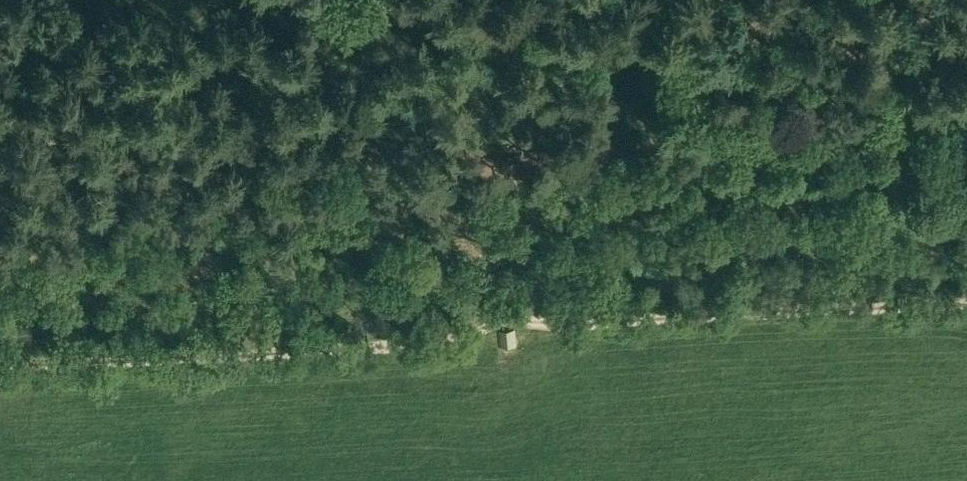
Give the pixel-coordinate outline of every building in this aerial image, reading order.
[(517,330),(500,332),(502,348),(519,346),(517,330)]
